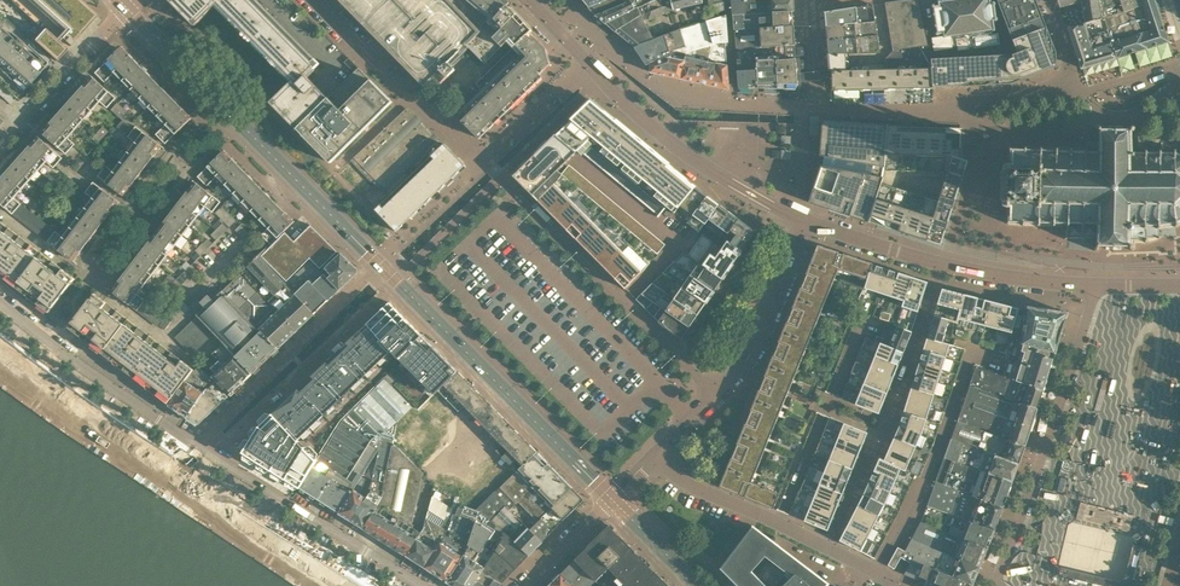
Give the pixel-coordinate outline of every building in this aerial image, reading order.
[(40,50),(43,47),(58,60),(98,14),(81,0),(11,0),(45,29),(32,44),(40,50)] [(328,98),(306,77),(320,63),(257,0),(170,0),(195,25),(215,6),(290,82),(270,102),(283,115),(297,129),(328,98)] [(404,65),(419,80),(425,86),(433,78),(439,85),(455,69),(451,66),(469,48),(467,46),(482,32),(450,0),(339,0),(404,65)] [(514,12),(509,6),(508,7),(506,6),(509,2),(507,0),(450,0),(482,32),(467,46),(469,48),(485,64),(507,42),(519,54),(475,97),(477,99),(472,105),(464,98),(460,102),(465,107),(456,115),(479,139),(494,124),(542,77),(540,74),(550,64),(546,49),(534,36),(530,32),(532,30),(514,12)] [(596,15),(633,0),(606,0),(589,7),(596,15)] [(607,23),(638,7),(654,0),(633,0),(596,15),(607,23)] [(616,31),(642,15),(661,7),(672,4),(671,0),(654,0),(638,7),(607,23),(616,31)] [(672,4),(661,7),(642,15),(616,31),(634,46),(634,47),(654,40),(653,39),(644,20),(648,18),(649,20),(664,13),(663,12),(679,8),(689,6),(703,3),(702,0),(671,0),(672,4)] [(792,0),(736,0),(732,0),(733,15),(793,11),(792,0)] [(886,3),(893,50),(928,45),(918,0),(902,0),(886,3)] [(1026,78),(1026,79),(1027,79),(1027,80),(1028,80),(1029,80),(1030,80),(1031,80),(1031,79),(1032,79),(1032,78),(1033,77),(1032,76),(1053,68),(1056,51),(1036,0),(997,0),(1017,53),(1012,55),(939,59),(932,59),(933,82),(933,83),(933,87),(935,87),(935,88),(947,87),(1012,84),(1026,78)] [(944,36),(932,38),(934,51),(952,48),(952,47),(960,46),(960,47),(967,46),(967,45),(971,45),(972,48),(998,44),(995,21),(992,22),(992,20),(994,19),(995,20),(996,20),(997,19),(997,18),(996,18),(994,5),(994,4),(994,3),(993,3),(992,4),(990,4),(990,0),(945,0),(944,0),(942,0),(941,1),(938,1),(939,6),(935,6),(934,5),(933,6),(933,7),(934,8),(935,13),(934,14),(934,15),(935,16),(936,24),(935,25),(936,26),(937,27),(937,32),(937,33),(937,34),(938,34),(939,33),(943,33),(944,36)] [(1085,23),(1102,19),(1099,0),(1057,0),(1062,13),(1077,9),(1082,8),(1085,23)] [(1167,39),(1155,0),(1099,0),(1102,19),(1104,19),(1108,30),(1116,58),(1165,42),(1166,42),(1167,41),(1167,40),(1167,39)] [(726,10),(725,2),(720,2),(709,5),(708,6),(711,15),(726,10)] [(868,17),(874,16),(873,5),(866,6),(868,17)] [(868,17),(866,6),(825,12),(826,26),(845,25),(855,24),(875,21),(874,16),(868,17)] [(734,30),(793,25),(793,11),(733,15),(734,30)] [(8,109),(14,103),(16,105),(54,63),(40,50),(32,44),(0,15),(0,102),(8,109)] [(651,63),(651,72),(681,79),(728,89),(729,89),(727,66),(725,42),(728,42),(726,15),(706,21),(713,45),(687,53),(670,57),(651,62),(651,63)] [(1104,19),(1102,19),(1085,23),(1068,27),(1082,68),(1116,58),(1108,30),(1104,19)] [(713,45),(706,21),(681,29),(653,39),(654,40),(634,47),(646,65),(651,63),(651,62),(670,57),(687,53),(713,45)] [(855,24),(856,37),(877,35),(875,21),(855,24)] [(795,45),(793,25),(734,30),(736,49),(744,48),(775,47),(795,45)] [(826,26),(827,40),(846,38),(845,25),(826,26)] [(846,38),(827,40),(829,54),(849,54),(880,53),(877,35),(856,37),(846,38)] [(795,45),(775,47),(778,88),(785,88),(796,89),(797,86),(795,45)] [(866,89),(933,88),(935,88),(935,87),(933,87),(933,83),(933,82),(932,59),(931,59),(928,45),(893,50),(884,60),(884,69),(849,70),(849,54),(829,54),(830,71),(832,71),(833,90),(845,90),(866,89)] [(122,46),(95,72),(104,82),(114,72),(165,124),(156,134),(165,143),(192,117),(189,115),(184,111),(124,49),(122,46)] [(744,48),(744,53),(756,52),(758,88),(778,88),(775,47),(744,48)] [(739,88),(758,88),(756,52),(744,53),(737,54),(738,71),(739,88)] [(354,72),(359,67),(349,57),(344,62),(354,72)] [(359,67),(354,72),(328,98),(297,129),(331,163),(393,102),(359,67)] [(116,98),(91,76),(89,79),(44,129),(41,132),(66,154),(75,144),(68,138),(100,102),(107,108),(116,98)] [(459,92),(464,98),(472,105),(477,99),(475,97),(464,86),(459,92)] [(591,100),(555,134),(577,152),(586,143),(665,208),(667,206),(674,213),(680,205),(696,187),(695,186),(591,100)] [(132,127),(127,123),(133,116),(117,102),(111,109),(123,120),(117,126),(126,133),(132,127)] [(374,184),(362,195),(396,231),(464,165),(444,144),(442,146),(406,109),(351,161),(374,184)] [(822,166),(809,203),(868,222),(869,221),(876,199),(884,177),(883,177),(885,167),(886,154),(888,127),(888,126),(888,124),(853,121),(831,120),(830,120),(823,119),(822,120),(820,156),(823,156),(824,156),(823,166),(822,166)] [(876,199),(869,221),(877,224),(941,245),(960,186),(963,177),(968,160),(963,159),(961,158),(961,132),(947,132),(947,128),(932,127),(924,127),(910,126),(902,126),(899,126),(899,125),(889,124),(889,126),(888,126),(888,127),(886,154),(945,156),(945,173),(947,174),(933,217),(885,201),(876,199)] [(1001,200),(1001,202),(1002,202),(1002,204),(1004,207),(1006,207),(1006,208),(1008,208),(1008,220),(1006,222),(1008,224),(1010,222),(1023,222),(1023,225),(1025,225),(1025,222),(1038,222),(1038,226),(1041,226),(1041,222),(1052,223),(1052,226),(1055,226),(1055,223),(1068,223),(1068,225),(1068,229),(1067,235),(1065,237),(1066,239),(1068,237),(1069,237),(1082,237),(1082,240),(1084,240),(1085,238),(1097,238),(1097,244),(1093,249),(1097,252),(1101,244),(1119,244),(1127,244),(1132,250),(1135,248),(1134,246),(1134,239),(1144,240),(1146,243),(1149,241),(1147,237),(1157,238),(1158,239),(1160,238),(1159,236),(1159,229),(1160,229),(1160,225),(1174,223),(1175,227),(1178,227),(1178,223),(1179,221),(1179,155),(1176,153),(1176,150),(1173,149),(1173,153),(1161,153),(1161,149),(1158,149),(1158,153),(1147,153),(1147,149),(1145,149),(1146,131),(1137,130),(1133,125),(1128,130),(1119,129),(1108,129),(1102,129),(1099,124),(1096,126),(1099,132),(1099,143),(1086,142),(1086,143),(1085,148),(1084,148),(1084,151),(1072,151),(1073,147),(1070,147),(1070,151),(1058,150),(1058,147),(1055,147),(1055,150),(1042,150),(1042,146),(1040,146),(1040,149),(1027,149),(1027,146),(1026,146),(1025,146),(1024,149),(1016,149),(1012,149),(1010,146),(1008,148),(1010,150),(1010,162),(1007,162),(1007,164),(1005,164),(1003,165),(1003,168),(1002,168),(1002,170),(1002,172),(1007,172),(1007,185),(1007,198),(1001,198),(1001,200)] [(98,143),(108,131),(103,126),(92,138),(98,143)] [(160,149),(162,146),(136,126),(127,137),(135,142),(113,171),(105,165),(97,176),(124,196),(126,193),(125,193),(159,149),(160,149)] [(787,161),(788,134),(779,133),(778,161),(787,161)] [(555,134),(513,176),(533,195),(537,199),(537,200),(555,183),(559,179),(563,174),(558,171),(577,152),(555,134)] [(0,179),(0,203),(12,214),(21,204),(14,198),(46,162),(53,168),(62,158),(38,136),(35,139),(0,179)] [(217,176),(260,221),(266,226),(268,228),(261,235),(271,245),(294,221),(291,218),(283,210),(226,153),(227,153),(224,150),(197,176),(207,186),(217,176)] [(47,241),(73,262),(75,259),(75,258),(103,222),(116,205),(117,205),(119,202),(93,181),(85,192),(92,198),(63,236),(55,231),(47,241)] [(155,234),(120,278),(113,288),(113,287),(110,290),(137,311),(145,300),(138,294),(205,206),(213,212),(221,201),(194,181),(192,184),(192,185),(159,229),(158,228),(154,234),(155,234)] [(555,183),(537,200),(547,210),(565,193),(555,183)] [(696,187),(680,205),(693,215),(707,195),(696,187)] [(46,202),(53,193),(48,188),(40,197),(46,202)] [(565,193),(547,210),(557,220),(574,203),(565,193)] [(56,195),(48,203),(54,209),(61,200),(56,195)] [(495,202),(499,205),(502,201),(500,197),(498,196),(496,195),(493,197),(492,198),(495,202)] [(693,215),(687,223),(699,232),(708,219),(709,219),(720,204),(707,195),(693,215)] [(574,203),(557,220),(567,229),(584,212),(574,203)] [(720,204),(709,219),(728,233),(739,218),(720,204)] [(219,216),(226,209),(222,206),(215,213),(219,216)] [(219,216),(222,220),(229,213),(226,209),(219,216)] [(584,212),(567,229),(576,239),(594,222),(584,212)] [(222,220),(226,223),(233,216),(229,213),(222,220)] [(229,227),(233,224),(236,220),(233,216),(226,223),(229,227)] [(728,233),(724,238),(727,241),(742,251),(756,231),(739,218),(728,233)] [(70,275),(0,221),(0,275),(49,312),(75,279),(70,275)] [(594,222),(576,239),(586,249),(603,232),(594,222)] [(219,227),(224,232),(228,229),(222,223),(219,227)] [(240,224),(237,228),(235,230),(239,234),(244,228),(240,224)] [(310,258),(311,260),(320,268),(337,251),(311,225),(294,241),(285,232),(261,255),(269,264),(286,281),(310,258)] [(216,230),(215,231),(220,236),(224,232),(219,227),(216,230)] [(243,237),(248,232),(244,228),(239,234),(243,237)] [(211,235),(216,240),(220,236),(215,231),(211,235)] [(603,232),(586,249),(596,259),(613,242),(603,232)] [(702,234),(688,255),(723,279),(742,251),(727,241),(722,248),(702,234)] [(613,242),(596,259),(606,269),(623,251),(613,242)] [(204,252),(208,248),(203,243),(199,246),(204,252)] [(200,256),(204,252),(199,246),(195,250),(200,256)] [(841,280),(861,289),(868,265),(871,266),(872,263),(819,246),(720,486),(773,508),(779,493),(752,482),(785,400),(821,313),(836,274),(842,276),(841,280)] [(623,251),(606,269),(615,278),(632,261),(623,251)] [(683,252),(673,262),(715,291),(723,279),(688,255),(683,252)] [(341,253),(321,272),(324,275),(324,274),(339,290),(356,274),(357,273),(358,272),(358,271),(357,269),(357,268),(356,268),(341,253)] [(286,284),(278,275),(259,255),(248,265),(249,265),(241,273),(254,286),(277,311),(297,331),(315,313),(286,284)] [(328,300),(339,290),(324,274),(324,275),(321,272),(310,261),(300,270),(328,300)] [(632,261),(615,278),(625,289),(643,271),(632,261)] [(673,262),(662,273),(682,286),(706,303),(707,304),(716,292),(715,291),(673,262)] [(197,270),(191,264),(187,268),(193,274),(197,270)] [(868,265),(861,289),(860,290),(874,295),(882,270),(871,266),(868,265)] [(189,277),(193,274),(187,268),(184,272),(189,277)] [(300,270),(286,284),(315,313),(328,300),(300,270)] [(874,295),(888,298),(896,274),(882,270),(874,295)] [(909,278),(896,274),(888,298),(901,302),(909,278)] [(909,278),(901,302),(899,308),(916,313),(925,283),(909,278)] [(172,283),(178,288),(181,285),(176,279),(172,283)] [(174,292),(178,288),(172,283),(168,287),(174,292)] [(652,283),(641,294),(653,302),(660,307),(661,307),(690,327),(698,315),(674,298),(675,298),(652,283)] [(297,331),(277,311),(254,286),(236,304),(246,314),(259,329),(261,331),(278,348),(297,331)] [(698,315),(706,303),(682,286),(674,298),(698,315)] [(957,318),(963,293),(940,288),(932,315),(948,319),(956,322),(957,318)] [(197,316),(222,343),(234,355),(235,356),(252,374),(278,348),(261,331),(259,329),(246,314),(236,304),(223,291),(213,300),(197,316)] [(121,368),(166,402),(169,405),(188,377),(195,370),(94,293),(73,320),(68,327),(121,368)] [(963,293),(957,318),(971,322),(977,296),(963,293)] [(641,294),(636,299),(646,309),(653,302),(641,294)] [(197,316),(213,300),(208,295),(200,302),(197,298),(188,306),(197,316)] [(984,325),(991,300),(977,296),(971,322),(984,325)] [(991,300),(984,325),(998,328),(1004,303),(991,300)] [(260,425),(243,452),(301,488),(323,452),(342,420),(385,378),(413,407),(418,412),(438,391),(458,371),(390,302),(260,425)] [(1004,303),(998,328),(1012,331),(1019,307),(1004,303)] [(660,307),(653,317),(662,325),(681,339),(690,327),(661,307),(660,307)] [(1022,344),(1055,352),(1056,350),(1056,349),(1059,338),(1060,338),(1062,338),(1065,328),(1063,328),(1063,327),(1066,316),(1067,316),(1068,313),(1064,312),(1064,313),(1059,312),(1053,311),(1054,309),(1043,307),(1042,309),(1036,308),(1036,309),(1031,308),(1031,307),(1028,307),(1026,325),(1024,324),(1023,330),(1024,331),(1023,339),(1022,344)] [(948,319),(932,315),(925,337),(941,342),(948,319)] [(172,321),(166,316),(159,326),(165,330),(172,321)] [(886,347),(901,353),(910,332),(894,327),(886,347)] [(1023,339),(1011,336),(1010,341),(1013,342),(1022,344),(1023,339)] [(941,342),(925,337),(921,350),(945,357),(949,344),(941,342)] [(1013,342),(1003,375),(1043,390),(1055,352),(1022,344),(1013,342)] [(211,354),(219,362),(223,366),(241,384),(252,374),(235,356),(234,355),(222,343),(211,354)] [(872,357),(896,366),(901,353),(886,347),(878,344),(872,357)] [(941,370),(945,357),(921,350),(917,363),(941,370)] [(867,368),(892,377),(896,366),(872,357),(867,368)] [(229,395),(241,384),(223,366),(219,362),(212,368),(216,372),(211,376),(229,395)] [(914,375),(937,383),(941,370),(917,363),(914,375)] [(169,405),(187,416),(204,392),(214,381),(199,366),(195,370),(188,377),(169,405)] [(1037,408),(1043,390),(1003,375),(976,366),(970,384),(1037,408)] [(862,381),(886,390),(892,377),(867,368),(862,381)] [(458,371),(438,391),(458,411),(459,411),(464,406),(477,419),(483,425),(502,445),(496,451),(516,472),(537,451),(536,451),(530,445),(498,411),(491,405),(458,371)] [(910,388),(933,395),(937,383),(914,375),(910,388)] [(323,452),(301,488),(339,512),(354,489),(357,484),(362,477),(377,452),(379,449),(383,436),(393,439),(397,422),(413,407),(385,378),(342,420),(323,452)] [(221,403),(228,397),(214,381),(204,392),(187,416),(199,424),(221,403)] [(882,402),(886,390),(862,381),(857,393),(882,402)] [(957,421),(1025,446),(1037,408),(970,384),(957,421)] [(906,401),(929,408),(933,395),(910,388),(906,401)] [(852,405),(876,415),(882,402),(857,393),(852,405)] [(902,413),(925,420),(929,408),(906,401),(902,413)] [(920,436),(925,420),(902,413),(898,426),(920,436)] [(1019,463),(1025,446),(957,421),(951,439),(1019,463)] [(836,438),(861,447),(866,434),(841,425),(836,438)] [(898,426),(893,438),(915,448),(920,436),(898,426)] [(366,496),(351,520),(364,528),(378,504),(385,492),(382,491),(390,455),(393,443),(394,439),(393,439),(383,436),(379,449),(371,483),(366,497),(366,496)] [(836,438),(832,449),(856,459),(861,447),(836,438)] [(915,448),(893,438),(887,451),(910,460),(915,448)] [(951,439),(944,457),(1012,482),(1019,463),(951,439)] [(385,492),(378,504),(364,528),(407,555),(421,532),(415,529),(413,527),(414,525),(412,524),(412,523),(423,472),(418,467),(409,459),(393,443),(390,455),(382,491),(385,492)] [(851,472),(856,459),(832,449),(826,462),(851,472)] [(493,494),(530,529),(572,487),(537,451),(516,472),(493,494)] [(882,462),(901,470),(905,472),(910,460),(887,451),(882,462)] [(935,482),(960,492),(1004,507),(1012,482),(944,457),(935,482)] [(901,470),(882,462),(877,460),(872,472),(895,482),(901,470)] [(826,462),(822,474),(846,483),(851,472),(826,462)] [(866,484),(890,494),(895,482),(872,472),(866,484)] [(841,496),(846,483),(822,474),(817,487),(841,496)] [(354,489),(339,512),(351,520),(366,496),(360,493),(367,479),(362,477),(357,484),(354,489)] [(884,506),(890,494),(866,484),(861,495),(884,506)] [(563,520),(584,499),(572,488),(573,487),(572,487),(530,529),(542,541),(563,520)] [(817,487),(812,499),(836,508),(841,496),(817,487)] [(960,492),(952,515),(995,531),(1004,507),(960,492)] [(506,533),(529,555),(542,541),(530,529),(493,494),(481,506),(479,511),(506,533)] [(855,508),(878,518),(884,506),(861,495),(855,508)] [(836,508),(812,499),(807,511),(831,520),(836,508)] [(457,502),(446,530),(444,537),(425,567),(447,582),(465,554),(479,511),(457,502)] [(926,506),(924,514),(941,520),(943,512),(926,506)] [(855,508),(850,520),(873,530),(878,518),(855,508)] [(421,532),(407,555),(425,567),(444,537),(446,530),(445,530),(440,527),(444,520),(428,510),(426,518),(424,528),(421,532)] [(479,511),(465,554),(447,582),(455,585),(473,585),(488,562),(496,550),(506,533),(479,511)] [(831,520),(807,511),(802,522),(826,534),(831,520)] [(987,549),(995,531),(952,515),(952,516),(951,516),(952,515),(948,514),(945,523),(967,532),(964,539),(987,549)] [(867,541),(873,530),(850,520),(845,531),(867,541)] [(921,522),(912,539),(980,567),(987,549),(964,539),(921,522)] [(575,559),(601,585),(669,585),(620,535),(610,525),(575,559)] [(730,557),(721,568),(739,585),(826,585),(829,583),(753,526),(730,557)] [(708,528),(704,534),(710,539),(711,537),(712,535),(714,533),(708,528)] [(867,541),(845,531),(840,542),(861,553),(867,541)] [(506,533),(496,550),(488,562),(473,585),(499,585),(529,555),(506,533)] [(904,574),(918,580),(924,564),(973,585),(980,567),(912,539),(905,551),(914,556),(910,563),(904,574)] [(914,556),(905,551),(898,547),(888,565),(894,569),(901,557),(910,563),(914,556)] [(345,569),(349,564),(337,556),(333,562),(345,569)] [(561,573),(574,585),(601,585),(575,559),(561,573)] [(915,585),(972,585),(973,585),(924,564),(918,580),(915,585)] [(550,585),(551,585),(574,585),(561,573),(550,585)] [(394,584),(397,585),(414,585),(399,576),(394,584)]
